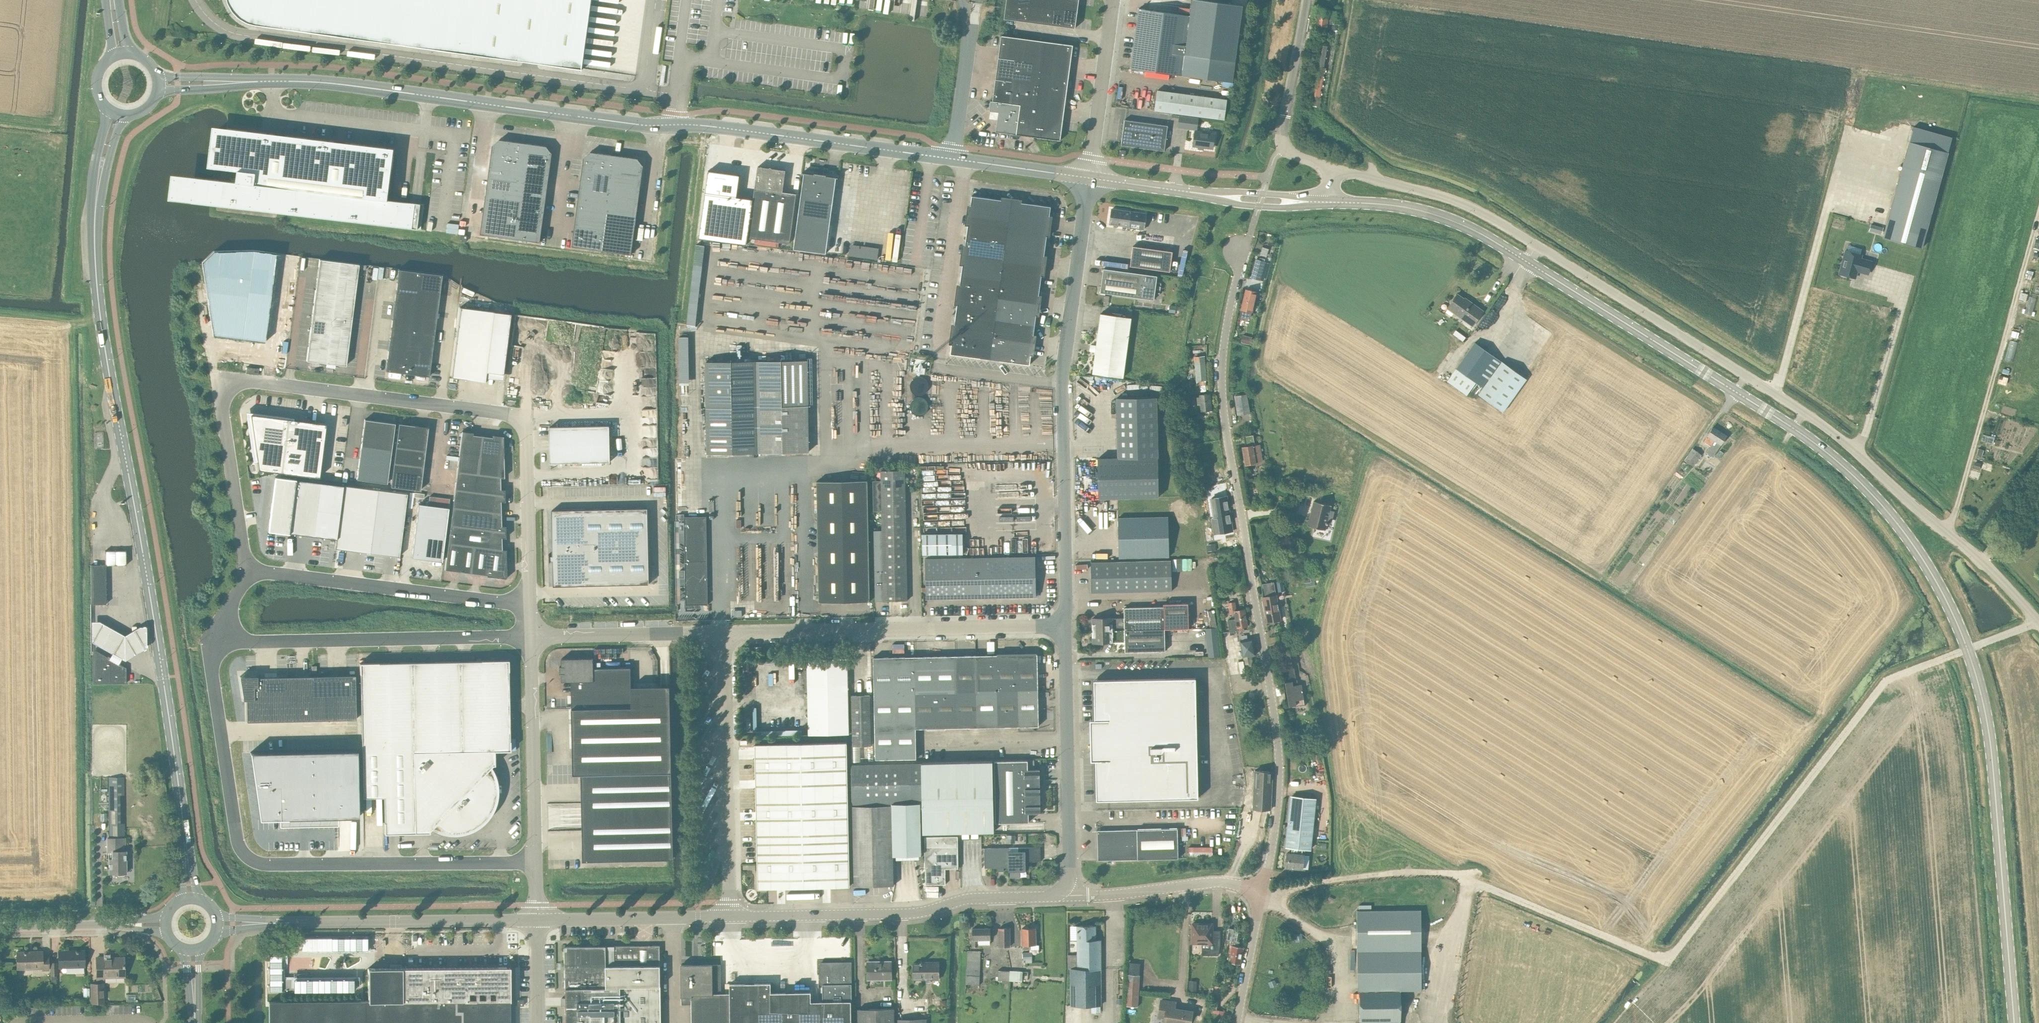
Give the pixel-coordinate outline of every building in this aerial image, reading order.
[(229,1),(228,2),(229,5),(230,5),(233,10),(232,10),(234,13),(235,12),(239,16),(238,17),(241,19),(242,19),(247,21),(246,22),(249,24),(250,23),(255,24),(255,25),(258,26),(259,25),(262,25),(262,26),(356,39),(356,38),(382,42),(382,43),(452,52),(452,51),(477,55),(477,56),(523,62),(523,61),(531,62),(549,64),(549,65),(571,68),(583,69),(583,68),(582,68),(583,61),(584,51),(586,40),(587,30),(588,21),(590,9),(591,0),(228,0),(229,1)] [(1004,19),(1075,28),(1079,0),(1006,0),(1004,19)] [(1133,48),(1235,62),(1243,5),(1204,0),(1191,0),(1189,15),(1139,8),(1133,48)] [(1312,71),(1318,72),(1319,65),(1324,66),(1327,46),(1322,45),(1324,34),(1319,33),(1317,44),(1313,65),(1312,71)] [(991,100),(989,111),(998,112),(996,131),(995,131),(1015,134),(1061,140),(1060,139),(1066,97),(1070,66),(1073,44),(1001,35),(999,57),(998,58),(995,87),(994,93),(993,101),(991,100)] [(1133,48),(1131,68),(1232,82),(1235,62),(1133,48)] [(1312,105),(1312,106),(1314,106),(1318,107),(1320,107),(1321,103),(1322,98),(1320,97),(1325,67),(1319,66),(1314,96),(1312,105)] [(1224,119),(1227,99),(1157,90),(1155,110),(1224,119)] [(1179,115),(1177,128),(1197,130),(1198,118),(1179,115)] [(1121,145),(1164,151),(1168,126),(1124,120),(1121,145)] [(173,173),(170,198),(279,211),(421,229),(424,204),(388,200),(394,148),(340,142),(281,134),(227,128),(214,126),(209,167),(222,168),(239,170),(237,181),(219,179),(173,173)] [(1914,127),(1883,237),(1920,247),(1921,248),(1951,137),(1914,127)] [(1213,149),(1215,134),(1195,131),(1193,146),(1213,149)] [(492,148),(488,176),(486,196),(515,200),(518,181),(523,143),(502,140),(492,148)] [(523,143),(518,181),(515,200),(545,204),(552,156),(544,146),(523,143)] [(583,160),(579,189),(609,193),(612,175),(614,155),(593,152),(583,160)] [(612,175),(609,193),(607,212),(636,216),(643,168),(635,158),(614,155),(612,175)] [(708,171),(699,237),(747,244),(748,237),(789,243),(796,193),(782,192),(786,170),(757,166),(753,199),(736,197),(739,175),(708,171)] [(804,173),(794,249),(826,253),(836,178),(838,178),(838,177),(826,176),(826,174),(814,173),(814,174),(802,172),(802,173),(804,173)] [(579,189),(577,208),(607,212),(609,193),(579,189)] [(971,194),(968,214),(1009,219),(1012,200),(971,194)] [(486,196),(483,215),(513,219),(515,200),(486,196)] [(513,219),(510,238),(540,242),(545,204),(515,200),(513,219)] [(1012,200),(1009,219),(1050,225),(1052,205),(1012,200)] [(577,208),(574,227),(604,231),(607,212),(577,208)] [(1109,224),(1129,226),(1128,228),(1144,230),(1145,221),(1146,213),(1111,209),(1109,224)] [(604,231),(601,250),(631,254),(636,216),(607,212),(604,231)] [(968,214),(965,235),(1006,240),(1009,221),(1009,219),(968,214)] [(483,215),(481,234),(510,238),(513,219),(483,215)] [(1006,240),(1003,260),(1044,266),(1050,225),(1009,219),(1009,221),(1006,240)] [(1877,225),(1875,232),(1881,234),(1883,227),(1877,225)] [(572,246),(601,250),(604,231),(574,227),(572,246)] [(965,235),(962,255),(1003,260),(1006,240),(965,235)] [(1132,246),(1130,266),(1170,272),(1172,251),(1132,246)] [(1262,246),(1260,254),(1266,256),(1269,248),(1262,246)] [(214,251),(202,262),(202,263),(213,335),(265,342),(275,259),(276,253),(253,250),(214,251)] [(1860,258),(1861,255),(1845,250),(1839,273),(1855,278),(1857,270),(1861,271),(1861,272),(1868,274),(1871,261),(1860,258)] [(962,255),(959,275),(1001,280),(1003,260),(962,255)] [(319,264),(306,360),(346,365),(358,269),(358,264),(319,259),(319,264)] [(1003,260),(1001,280),(1041,286),(1044,266),(1003,260)] [(1256,260),(1251,278),(1260,280),(1265,262),(1256,260)] [(1100,292),(1154,300),(1157,276),(1103,268),(1100,292)] [(398,275),(386,371),(429,377),(441,281),(442,275),(399,270),(398,275)] [(959,275),(954,314),(995,320),(1001,280),(959,275)] [(1001,280),(995,320),(993,340),(1033,345),(1041,286),(1001,280)] [(1246,290),(1241,309),(1242,309),(1241,316),(1243,318),(1247,319),(1250,317),(1251,311),(1252,311),(1257,292),(1246,290)] [(2022,293),(2019,300),(2026,302),(2028,295),(2022,293)] [(1447,308),(1472,326),(1483,311),(1468,300),(1467,301),(1457,294),(1447,308)] [(460,308),(452,377),(487,381),(487,378),(488,372),(504,374),(512,314),(495,312),(460,308)] [(1095,352),(1092,373),(1123,378),(1131,317),(1101,313),(1096,345),(1091,345),(1090,351),(1095,352)] [(954,314),(951,334),(993,340),(995,320),(954,314)] [(1456,330),(1453,334),(1462,341),(1465,337),(1456,330)] [(949,354),(990,360),(993,340),(951,334),(949,354)] [(1250,344),(1252,337),(1242,334),(1240,342),(1250,344)] [(993,340),(990,360),(1030,365),(1033,345),(993,340)] [(1478,394),(1503,411),(1526,379),(1475,342),(1456,368),(1447,381),(1466,395),(1475,382),(1483,388),(1478,394)] [(1195,357),(1194,358),(1194,361),(1194,362),(1195,377),(1196,380),(1197,385),(1204,385),(1207,385),(1206,380),(1205,358),(1205,357),(1200,357),(1195,357)] [(807,360),(705,362),(706,454),(809,452),(807,360)] [(923,394),(925,393),(927,390),(929,387),(929,384),(928,381),(926,379),(923,377),(920,376),(917,376),(914,378),(912,380),(911,382),(910,385),(910,388),(912,391),(914,393),(917,394),(920,395),(923,394)] [(1210,394),(1199,395),(1199,397),(1196,397),(1197,405),(1200,404),(1200,411),(1212,410),(1210,394)] [(1250,413),(1247,394),(1234,396),(1237,415),(1250,413)] [(923,415),(926,413),(928,411),(929,408),(929,405),(928,402),(926,399),(923,397),(920,397),(917,397),(914,398),(912,400),(911,403),(910,406),(911,409),(912,412),(914,414),(917,415),(920,415),(923,415)] [(1158,458),(1158,457),(1157,397),(1116,398),(1117,458),(1098,458),(1099,499),(1158,497),(1158,458)] [(325,424),(246,413),(253,462),(258,462),(258,469),(319,478),(325,424)] [(365,419),(357,479),(387,483),(395,423),(365,419)] [(399,424),(396,447),(425,451),(428,428),(399,424)] [(1726,435),(1713,427),(1707,436),(1703,441),(1710,446),(1706,452),(1713,457),(1721,445),(1721,444),(1726,435)] [(550,464),(610,464),(610,428),(550,428),(550,464)] [(462,431),(457,472),(478,475),(482,436),(473,435),(473,433),(462,431)] [(504,478),(503,436),(492,435),(492,437),(482,436),(478,475),(500,477),(504,478)] [(1256,463),(1256,462),(1263,461),(1261,449),(1257,450),(1256,445),(1255,445),(1253,436),(1244,437),(1246,446),(1242,447),(1245,465),(1256,463)] [(396,447),(394,463),(423,467),(425,451),(396,447)] [(1684,460),(1685,461),(1693,466),(1701,454),(1693,448),(1684,460)] [(1703,466),(1712,472),(1714,468),(1708,464),(1708,462),(1706,461),(1703,466)] [(394,463),(391,487),(420,491),(423,467),(394,463)] [(880,471),(880,480),(873,480),(874,490),(906,490),(905,470),(880,471)] [(500,477),(478,475),(457,472),(455,489),(505,496),(504,490),(500,489),(500,477)] [(275,477),(269,529),(333,538),(335,538),(342,486),(339,486),(296,481),(296,480),(275,477)] [(816,481),(819,602),(870,601),(867,480),(816,481)] [(343,485),(335,549),(399,557),(407,493),(343,485)] [(505,502),(505,496),(455,489),(452,508),(501,514),(501,501),(505,502)] [(874,510),(881,510),(906,511),(906,490),(874,490),(874,510)] [(429,496),(428,505),(448,508),(449,499),(429,496)] [(1226,496),(1211,499),(1214,518),(1217,517),(1219,533),(1232,531),(1227,496),(1226,496)] [(1311,512),(1308,526),(1326,530),(1328,522),(1329,518),(1332,519),(1334,511),(1331,510),(1332,505),(1314,501),(1311,512)] [(419,504),(412,558),(442,561),(448,508),(428,505),(419,504)] [(452,508),(450,525),(505,532),(505,526),(502,526),(501,514),(452,508)] [(549,563),(550,563),(550,560),(553,560),(553,586),(649,584),(647,508),(552,510),(553,556),(550,556),(550,554),(549,554),(549,563)] [(881,510),(881,530),(907,530),(906,511),(881,510)] [(686,605),(708,604),(706,516),(684,517),(686,605)] [(1169,557),(1168,516),(1118,517),(1119,558),(1169,557)] [(505,538),(505,532),(450,525),(448,543),(477,546),(502,549),(502,537),(505,538)] [(874,530),(875,571),(907,571),(907,530),(881,530),(874,530)] [(963,533),(922,534),(922,555),(963,554),(963,533)] [(445,568),(445,570),(470,573),(474,574),(477,546),(448,543),(445,568)] [(477,546),(474,574),(486,575),(486,576),(506,578),(506,568),(506,552),(506,550),(502,549),(477,546)] [(97,566),(90,566),(90,605),(98,605),(105,605),(105,567),(125,566),(125,552),(104,552),(104,566),(97,566)] [(965,557),(966,598),(1036,597),(1035,556),(965,557)] [(926,599),(966,598),(965,557),(925,558),(926,599)] [(1171,560),(1091,562),(1091,592),(1172,591),(1171,560)] [(876,601),(883,601),(908,600),(907,571),(875,571),(876,601)] [(1282,581),(1276,582),(1278,593),(1284,591),(1282,581)] [(1262,597),(1266,622),(1281,620),(1277,594),(1276,594),(1274,585),(1274,582),(1262,584),(1264,597),(1262,597)] [(1234,614),(1235,619),(1228,620),(1229,632),(1238,630),(1237,628),(1247,626),(1244,609),(1236,610),(1235,602),(1228,603),(1230,615),(1234,614)] [(1124,608),(1124,617),(1124,630),(1165,629),(1188,628),(1188,603),(1163,604),(1163,607),(1124,608)] [(1205,628),(1208,657),(1220,656),(1217,627),(1214,610),(1209,611),(1212,627),(1205,628)] [(1092,618),(1092,630),(1124,630),(1124,617),(1092,618)] [(98,624),(90,624),(90,644),(111,656),(109,659),(119,664),(120,661),(123,663),(145,651),(145,644),(145,629),(143,629),(138,629),(124,638),(98,624)] [(1124,630),(1125,642),(1125,652),(1165,651),(1165,629),(1124,630)] [(1093,643),(1125,642),(1124,630),(1092,630),(1093,643)] [(1243,657),(1253,655),(1256,654),(1253,638),(1240,640),(1243,657)] [(1284,650),(1280,650),(1283,664),(1287,664),(1292,663),(1291,658),(1297,656),(1296,647),(1294,639),(1291,640),(1282,641),(1284,650)] [(828,646),(828,654),(839,654),(838,646),(828,646)] [(92,654),(93,683),(126,683),(126,670),(120,667),(121,666),(119,664),(109,659),(97,652),(96,653),(96,654),(92,654)] [(916,758),(916,728),(915,693),(935,692),(956,692),(976,691),(977,727),(1039,726),(1037,654),(873,657),(875,759),(916,758)] [(574,708),(631,707),(631,688),(631,667),(594,668),(593,658),(561,658),(561,666),(559,666),(560,674),(562,673),(562,681),(571,681),(572,708),(574,708)] [(807,659),(809,735),(849,734),(847,658),(807,659)] [(360,683),(363,797),(384,796),(384,821),(384,833),(429,832),(429,830),(432,827),(436,829),(439,830),(443,831),(446,832),(450,832),(454,832),(457,832),(461,832),(465,831),(468,830),(471,828),(475,826),(478,824),(481,822),(483,819),(486,817),(488,814),(490,811),(492,807),(493,804),(494,800),(495,797),(495,793),(495,789),(495,786),(494,782),(493,778),(492,775),(491,771),(489,768),(490,768),(492,765),(494,765),(494,751),(510,751),(510,741),(509,741),(508,671),(508,660),(481,660),(481,661),(378,663),(378,662),(359,663),(360,683)] [(1289,682),(1285,682),(1289,706),(1294,705),(1294,707),(1304,705),(1303,699),(1304,699),(1301,684),(1303,683),(1300,668),(1287,670),(1289,682)] [(257,676),(240,676),(243,700),(246,700),(247,721),(356,719),(355,675),(257,677),(257,676)] [(1095,720),(1089,720),(1090,761),(1095,760),(1096,800),(1198,798),(1195,678),(1094,680),(1095,720)] [(631,707),(574,708),(574,755),(574,772),(617,771),(667,770),(666,687),(665,687),(631,688),(631,707)] [(935,692),(936,728),(977,727),(976,691),(956,692),(935,692)] [(915,693),(916,728),(936,728),(935,692),(915,693)] [(853,746),(871,746),(870,695),(852,695),(853,746)] [(847,742),(755,744),(758,888),(850,886),(847,742)] [(357,750),(250,752),(259,818),(279,818),(279,827),(338,826),(338,818),(357,817),(357,750)] [(921,763),(922,833),(994,831),(994,823),(995,823),(994,761),(921,763)] [(994,761),(995,823),(1029,822),(1028,813),(1025,813),(1025,774),(1028,774),(1031,774),(1031,770),(1028,770),(1025,770),(1025,769),(1028,769),(1027,761),(994,761)] [(894,885),(893,856),(919,855),(918,810),(920,810),(920,833),(922,833),(921,763),(851,764),(852,804),(881,804),(881,805),(852,806),(854,886),(894,885)] [(1025,813),(1028,813),(1040,813),(1040,769),(1028,769),(1025,769),(1025,770),(1028,770),(1031,770),(1031,774),(1028,774),(1025,774),(1025,813)] [(1254,790),(1253,809),(1261,809),(1269,809),(1270,810),(1271,798),(1272,772),(1255,771),(1254,790)] [(667,773),(582,774),(582,778),(583,859),(667,857),(668,857),(674,857),(672,773),(667,773)] [(109,838),(107,838),(107,842),(107,851),(111,852),(111,858),(109,858),(109,873),(126,873),(126,859),(126,855),(126,850),(124,851),(124,845),(125,845),(125,838),(126,838),(125,777),(108,777),(109,838)] [(1286,846),(1292,847),(1291,853),(1287,853),(1285,867),(1303,869),(1304,854),(1302,853),(1303,848),(1310,849),(1315,799),(1292,797),(1286,846)] [(1098,860),(1178,858),(1177,836),(1186,836),(1186,828),(1097,830),(1098,860)] [(945,869),(958,868),(957,836),(925,837),(925,885),(945,884),(945,869)] [(1025,847),(1018,847),(1018,851),(1025,851),(1026,861),(1041,861),(1040,847),(1025,847)] [(1008,848),(985,848),(985,868),(997,868),(1008,867),(1008,851),(1008,848)] [(1008,851),(1008,867),(1008,871),(1010,871),(1010,877),(1020,877),(1020,871),(1026,871),(1026,861),(1025,851),(1018,851),(1008,851)] [(1357,909),(1357,952),(1358,992),(1359,992),(1359,1022),(1360,1022),(1400,1022),(1400,1021),(1401,995),(1401,991),(1421,991),(1421,951),(1420,908),(1372,909),(1371,909),(1364,909),(1359,909),(1357,909)] [(1194,934),(1192,934),(1192,943),(1202,943),(1209,943),(1208,955),(1219,955),(1220,939),(1213,939),(1213,937),(1211,937),(1211,931),(1211,924),(1194,924),(1194,934)] [(1077,954),(1068,954),(1068,969),(1068,970),(1069,970),(1069,968),(1077,968),(1101,968),(1101,940),(1095,940),(1095,925),(1077,925),(1077,926),(1077,940),(1077,954)] [(1030,949),(1039,949),(1039,944),(1035,944),(1035,928),(1029,928),(1028,926),(1025,926),(1024,928),(1022,928),(1022,945),(1023,945),(1023,949),(1030,949)] [(979,947),(979,945),(990,944),(990,940),(991,940),(991,928),(972,928),(973,947),(979,947)] [(1010,947),(1010,930),(1010,928),(999,928),(999,947),(1010,947)] [(1229,962),(1240,964),(1243,947),(1238,946),(1239,941),(1236,941),(1239,930),(1229,928),(1227,939),(1231,940),(1230,944),(1228,952),(1230,953),(1229,962)] [(367,940),(301,940),(301,953),(367,952),(367,940)] [(295,941),(284,941),(284,951),(295,951),(295,941)] [(661,986),(660,986),(660,945),(614,946),(615,966),(607,966),(606,946),(565,946),(565,966),(566,988),(566,997),(563,997),(562,997),(562,1005),(566,1005),(566,1022),(661,1022),(661,986)] [(59,968),(85,967),(84,950),(59,951),(59,968)] [(42,970),(49,970),(48,956),(42,956),(42,951),(17,951),(17,969),(42,968),(42,970)] [(966,969),(966,974),(966,984),(979,985),(980,976),(981,951),(968,951),(966,969)] [(1025,963),(1032,962),(1032,952),(1022,952),(1023,960),(1025,960),(1025,963)] [(281,956),(269,956),(269,980),(281,980),(281,956)] [(104,978),(125,978),(124,957),(96,958),(97,980),(104,980),(104,978)] [(868,979),(891,979),(891,961),(867,962),(868,979)] [(852,1000),(852,963),(820,963),(820,985),(824,985),(824,1000),(852,1000)] [(931,964),(913,964),(913,980),(939,980),(939,963),(931,963),(931,964)] [(851,1001),(811,1001),(811,992),(775,992),(775,984),(771,984),(771,983),(729,983),(730,993),(722,993),(721,964),(699,965),(681,965),(682,1004),(691,1004),(692,1022),(851,1022),(851,1001)] [(368,968),(368,1000),(510,999),(510,967),(368,968)] [(1077,968),(1069,968),(1069,970),(1071,970),(1071,1005),(1101,1005),(1101,969),(1101,968),(1077,968)] [(998,980),(1022,982),(1023,971),(998,970),(998,980)] [(1138,1006),(1140,975),(1128,974),(1125,1005),(1138,1006)] [(281,980),(269,980),(269,992),(353,991),(353,979),(281,980)] [(104,1002),(104,983),(91,983),(91,1002),(104,1002)] [(1189,983),(1188,991),(1196,991),(1197,983),(1189,983)] [(269,1022),(510,1022),(510,999),(368,1000),(365,1000),(365,1001),(269,1002),(269,1022)] [(1186,1021),(1191,1022),(1192,1012),(1179,1010),(1179,1012),(1174,1011),(1175,1003),(1160,1000),(1158,1018),(1164,1019),(1163,1022),(1185,1022),(1186,1021)] [(894,1008),(857,1009),(858,1022),(895,1022),(894,1008)] [(1208,1022),(1220,1022),(1223,1022),(1225,1011),(1210,1008),(1208,1022)]
